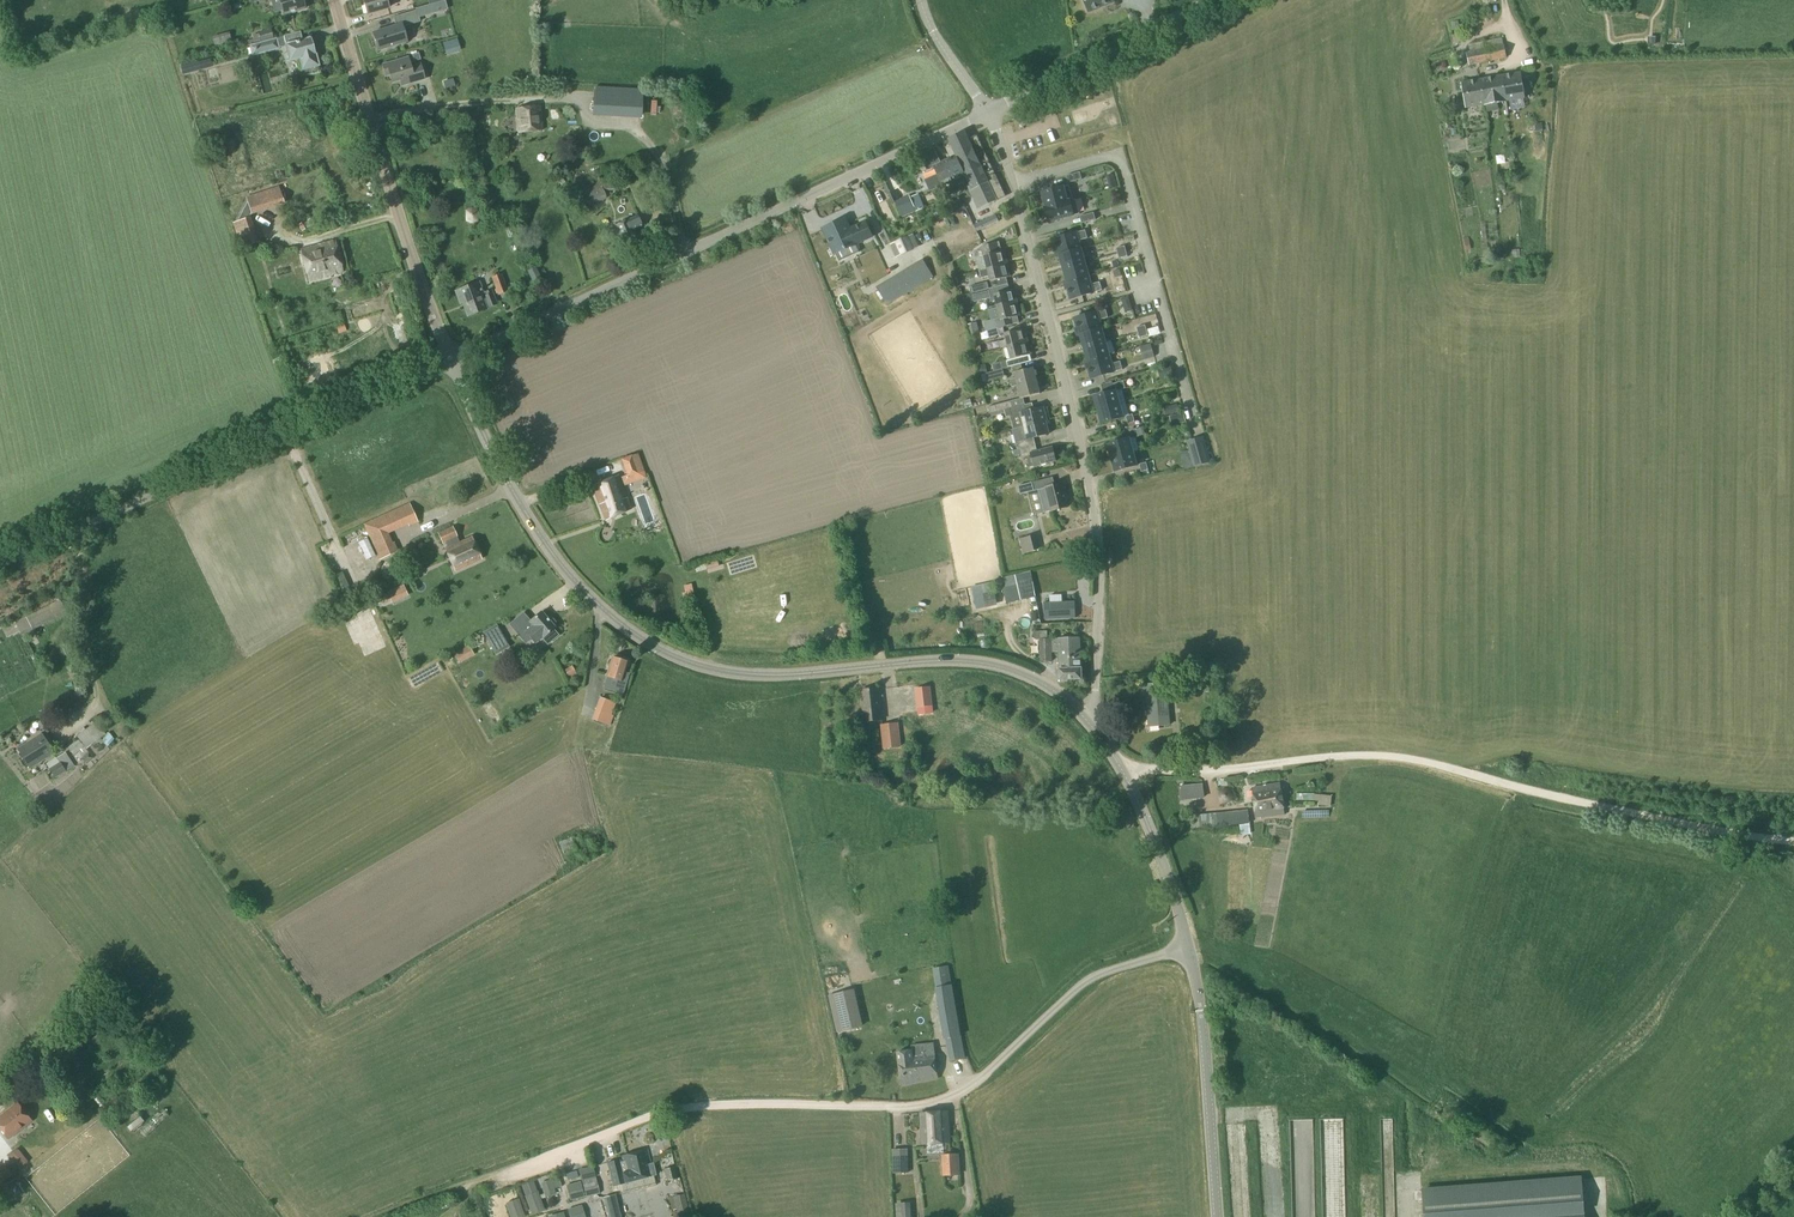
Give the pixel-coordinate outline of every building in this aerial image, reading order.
[(276,4),(278,11),(281,11),(282,15),(305,9),(302,0),(277,0),(278,4),(276,4)] [(368,14),(389,7),(387,0),(363,0),(368,14)] [(1088,12),(1114,2),(1113,0),(1084,0),(1088,12)] [(433,4),(435,11),(445,8),(443,1),(433,4)] [(373,33),(379,51),(407,42),(403,27),(419,22),(416,11),(394,18),(397,26),(373,33)] [(272,30),(258,34),(260,42),(260,43),(274,39),(272,30)] [(318,67),(311,38),(302,41),(300,32),(283,37),(290,62),(298,60),(301,71),(318,67)] [(232,42),(229,33),(218,36),(220,45),(232,42)] [(260,42),(258,34),(252,35),(253,40),(247,41),(248,46),(250,45),(260,43),(260,42)] [(1490,46),(1503,44),(1502,37),(1468,44),(1469,51),(1478,49),(1490,46)] [(260,43),(250,45),(253,56),(279,48),(276,38),(274,39),(260,43)] [(1490,46),(1493,60),(1506,58),(1503,44),(1490,46)] [(1481,63),(1493,60),(1490,46),(1478,49),(1481,63)] [(1468,65),(1481,63),(1478,49),(1469,51),(1465,51),(1468,65)] [(412,55),(414,62),(420,60),(418,53),(412,55)] [(383,66),(386,76),(390,75),(392,83),(404,79),(406,85),(425,79),(421,65),(411,68),(408,58),(383,66)] [(187,73),(203,68),(201,61),(185,66),(187,73)] [(340,74),(345,72),(342,62),(336,64),(340,74)] [(1502,76),(1506,101),(1524,98),(1520,73),(1502,76)] [(1506,101),(1502,76),(1480,80),(1484,105),(1486,105),(1487,111),(1499,109),(1498,103),(1506,101)] [(1484,105),(1480,80),(1461,84),(1465,109),(1484,105)] [(592,118),(641,120),(643,90),(594,88),(592,118)] [(516,109),(519,133),(542,131),(540,107),(516,109)] [(952,146),(966,176),(970,186),(995,174),(977,136),(969,140),(965,132),(949,140),(952,146)] [(966,176),(952,146),(946,149),(951,160),(947,161),(948,163),(946,164),(949,171),(948,171),(953,181),(966,176)] [(951,182),(953,181),(948,171),(949,171),(946,164),(948,163),(947,161),(941,164),(934,149),(920,155),(926,167),(930,166),(931,169),(934,167),(938,174),(924,180),(929,192),(951,182)] [(1082,179),(1080,172),(1066,176),(1068,183),(1082,179)] [(995,174),(970,186),(965,188),(969,196),(971,195),(978,209),(1005,197),(995,174)] [(598,181),(598,182),(589,186),(590,188),(581,192),(583,196),(602,188),(603,192),(616,191),(616,180),(598,181)] [(1046,208),(1073,200),(1069,185),(1049,191),(1044,192),(1045,192),(1041,193),(1044,203),(1046,208)] [(248,199),(252,212),(285,201),(280,188),(248,199)] [(887,188),(876,192),(883,209),(893,204),(887,188)] [(919,197),(911,201),(916,212),(923,209),(919,197)] [(897,203),(903,217),(916,212),(911,201),(910,198),(897,203)] [(953,213),(965,208),(961,200),(950,205),(953,213)] [(1075,200),(1073,200),(1046,208),(1044,208),(1047,216),(1046,216),(1047,220),(1048,220),(1048,223),(1079,214),(1075,200)] [(937,221),(943,218),(940,211),(934,214),(937,221)] [(1082,224),(1095,220),(1093,213),(1080,217),(1082,224)] [(978,231),(1000,221),(996,214),(975,224),(978,231)] [(614,227),(623,246),(638,240),(634,231),(642,227),(637,217),(614,227)] [(235,222),(243,247),(258,242),(250,218),(235,222)] [(824,229),(836,255),(856,245),(856,244),(872,237),(866,223),(850,230),(845,219),(824,229)] [(1481,224),(1484,256),(1489,255),(1485,224),(1481,224)] [(1136,227),(1124,228),(1125,237),(1137,235),(1136,227)] [(1081,250),(1079,241),(1087,238),(1085,230),(1076,233),(1076,232),(1053,239),(1056,249),(1054,250),(1056,257),(1059,256),(1081,250)] [(271,232),(269,238),(286,242),(287,236),(271,232)] [(915,234),(891,244),(897,258),(921,247),(915,234)] [(269,240),(268,245),(293,249),(294,244),(269,240)] [(301,251),(309,281),(343,272),(335,241),(301,251)] [(987,269),(1006,264),(1003,251),(1001,252),(998,243),(982,247),(974,252),(979,271),(987,269)] [(845,256),(848,266),(864,260),(860,250),(845,256)] [(1085,263),(1081,250),(1059,256),(1062,264),(1061,264),(1062,268),(1063,268),(1063,269),(1085,263)] [(1088,275),(1085,263),(1063,269),(1063,270),(1064,274),(1066,281),(1088,275)] [(979,271),(981,278),(989,276),(991,282),(1010,277),(1006,264),(987,269),(979,271)] [(528,272),(533,284),(541,280),(535,268),(528,272)] [(879,290),(887,304),(924,282),(915,268),(879,290)] [(491,278),(498,296),(508,292),(501,275),(491,278)] [(1093,293),(1102,290),(1100,282),(1091,284),(1088,275),(1066,281),(1063,282),(1066,290),(1067,289),(1070,299),(1093,293)] [(520,291),(526,289),(523,282),(517,284),(520,291)] [(982,291),(987,290),(989,289),(987,283),(982,284),(980,285),(982,291)] [(457,292),(467,318),(485,311),(485,310),(486,309),(486,310),(496,307),(490,292),(483,295),(485,298),(483,299),(484,302),(482,302),(481,298),(483,297),(478,284),(457,292)] [(987,290),(982,291),(975,293),(976,298),(983,296),(983,298),(985,298),(989,297),(987,290)] [(1007,292),(994,295),(998,308),(1016,303),(1013,290),(1009,291),(1007,292)] [(1123,305),(1130,303),(1128,297),(1121,299),(1123,305)] [(991,320),(984,322),(986,332),(987,332),(988,332),(996,330),(997,329),(1006,327),(1016,325),(1017,324),(1016,317),(1017,317),(1020,316),(1016,303),(998,308),(1000,318),(991,320)] [(1145,317),(1160,313),(1157,304),(1143,307),(1145,317)] [(1102,330),(1099,320),(1108,318),(1105,310),(1097,312),(1074,318),(1076,329),(1075,329),(1077,337),(1080,336),(1102,330)] [(968,325),(970,334),(979,332),(977,323),(968,325)] [(346,331),(344,327),(343,324),(336,327),(337,330),(338,334),(346,331)] [(1152,337),(1165,334),(1162,325),(1149,329),(1152,337)] [(988,332),(987,332),(988,338),(999,336),(997,329),(996,330),(988,332)] [(1008,347),(1027,343),(1023,329),(1004,334),(1006,340),(999,342),(1000,348),(1008,347)] [(1105,342),(1102,330),(1080,336),(1082,343),(1083,347),(1083,348),(1105,342)] [(1109,355),(1105,342),(1083,348),(1084,349),(1083,349),(1085,353),(1087,361),(1109,355)] [(1030,355),(1027,343),(1008,347),(1011,359),(1001,362),(1003,370),(1013,367),(1021,365),(1019,357),(1030,355)] [(1152,351),(1150,344),(1139,347),(1141,354),(1152,351)] [(1122,370),(1120,362),(1111,364),(1109,355),(1087,361),(1084,362),(1086,369),(1088,369),(1091,379),(1114,372),(1122,370)] [(978,367),(980,374),(987,373),(985,365),(978,367)] [(1023,371),(1021,365),(1013,367),(1016,379),(1010,380),(1012,387),(1018,385),(1018,386),(1037,382),(1034,368),(1023,371)] [(1004,377),(1003,370),(985,374),(987,382),(1004,377)] [(1125,389),(1123,381),(1116,383),(1118,391),(1125,389)] [(1037,382),(1018,386),(1021,399),(1040,394),(1037,382)] [(1119,404),(1116,391),(1102,394),(1098,395),(1098,396),(1094,397),(1098,410),(1119,404)] [(972,407),(970,400),(963,402),(966,409),(972,407)] [(1012,401),(989,407),(991,414),(1004,411),(1010,409),(1011,409),(1014,408),(1012,401)] [(1123,418),(1119,404),(1098,410),(1101,424),(1105,423),(1109,422),(1123,418)] [(1178,411),(1176,404),(1170,406),(1172,413),(1178,411)] [(1011,409),(1010,409),(1012,416),(1013,416),(1021,414),(1024,427),(1046,422),(1048,421),(1044,408),(1034,410),(1027,412),(1025,405),(1025,406),(1014,408),(1011,409)] [(1183,413),(1169,416),(1171,426),(1185,422),(1183,413)] [(1135,422),(1133,415),(1125,417),(1128,424),(1135,422)] [(1016,429),(1012,430),(1014,436),(1016,443),(1017,450),(1019,450),(1021,449),(1036,445),(1034,438),(1049,434),(1046,422),(1024,427),(1016,429)] [(1139,437),(1137,429),(1129,431),(1132,439),(1139,437)] [(1201,437),(1186,441),(1193,467),(1208,463),(1201,437)] [(1133,452),(1129,439),(1115,443),(1115,442),(1111,443),(1111,444),(1107,445),(1111,458),(1133,452)] [(1021,449),(1022,454),(1022,456),(1031,454),(1032,457),(1027,458),(1030,468),(1034,466),(1034,467),(1056,461),(1053,448),(1038,452),(1036,445),(1021,449)] [(1137,466),(1133,452),(1111,458),(1115,472),(1119,471),(1123,470),(1137,466)] [(621,460),(627,477),(643,471),(637,455),(621,460)] [(1148,470),(1146,463),(1139,465),(1141,472),(1148,470)] [(591,485),(605,521),(631,510),(618,476),(591,485)] [(1018,487),(1020,495),(1038,491),(1044,513),(1068,507),(1062,484),(1055,486),(1053,478),(1018,487)] [(408,505),(365,525),(380,559),(397,551),(394,543),(393,544),(388,534),(408,525),(408,526),(416,522),(408,505)] [(1050,537),(1044,527),(1037,531),(1043,541),(1050,537)] [(445,550),(455,572),(481,560),(471,538),(458,544),(455,539),(457,538),(452,528),(438,535),(443,545),(446,543),(448,549),(445,550)] [(1021,539),(1024,553),(1036,551),(1032,536),(1021,539)] [(704,564),(706,570),(718,567),(716,561),(704,564)] [(1016,576),(1019,585),(1033,582),(1031,572),(1016,576)] [(395,601),(411,595),(407,584),(391,591),(395,601)] [(985,608),(982,597),(980,586),(972,588),(978,610),(985,608)] [(994,594),(982,597),(985,608),(997,606),(994,594)] [(1076,618),(1075,602),(1044,603),(1044,620),(1076,618)] [(52,616),(47,606),(25,618),(31,628),(53,617),(52,616)] [(547,619),(541,612),(530,622),(528,619),(517,629),(528,641),(531,639),(535,644),(542,638),(543,638),(555,628),(553,626),(555,625),(555,623),(551,618),(549,618),(547,619)] [(499,630),(485,638),(491,649),(505,641),(499,630)] [(1032,632),(1033,640),(1038,640),(1039,663),(1052,664),(1052,653),(1058,653),(1059,670),(1060,680),(1082,679),(1081,669),(1080,638),(1046,640),(1045,631),(1032,632)] [(468,646),(454,654),(458,662),(473,654),(468,646)] [(626,677),(623,677),(627,663),(611,659),(606,677),(610,678),(606,689),(621,693),(626,677)] [(564,670),(568,677),(575,673),(571,666),(564,670)] [(1141,685),(1142,697),(1149,696),(1150,706),(1147,706),(1149,727),(1169,725),(1165,683),(1141,685)] [(916,688),(917,705),(931,704),(929,687),(916,688)] [(862,691),(865,722),(882,720),(879,689),(862,691)] [(596,710),(610,715),(614,703),(600,698),(596,710)] [(46,727),(42,720),(37,723),(42,730),(46,727)] [(83,728),(74,735),(78,739),(84,746),(86,750),(105,735),(95,722),(85,730),(83,728)] [(896,724),(882,725),(884,749),(899,747),(896,724)] [(18,749),(30,768),(53,754),(42,735),(18,749)] [(84,746),(78,739),(68,748),(73,755),(84,746)] [(79,754),(83,758),(88,753),(85,749),(79,754)] [(57,758),(59,762),(65,772),(74,766),(66,753),(57,758)] [(88,753),(83,758),(79,761),(83,766),(92,759),(88,753)] [(65,772),(59,762),(49,769),(55,778),(65,772)] [(1280,783),(1252,788),(1254,802),(1256,818),(1285,814),(1283,799),(1280,783)] [(1181,787),(1179,788),(1180,801),(1182,800),(1204,798),(1203,785),(1181,787)] [(1249,811),(1199,815),(1200,828),(1250,824),(1249,811)] [(559,843),(564,856),(576,852),(571,838),(559,843)] [(934,979),(950,1061),(965,1058),(950,976),(934,979)] [(835,1006),(843,1028),(871,1019),(866,1004),(850,1010),(848,1002),(835,1006)] [(933,1015),(922,1017),(929,1050),(940,1048),(933,1015)] [(879,1027),(880,1038),(890,1037),(889,1026),(879,1027)] [(897,1053),(901,1085),(937,1079),(934,1053),(913,1055),(912,1051),(897,1053)] [(8,1139),(31,1121),(17,1104),(0,1118),(0,1128),(8,1139)] [(921,1114),(923,1144),(950,1142),(948,1112),(921,1114)] [(1386,1152),(1396,1151),(1396,1141),(1386,1141),(1386,1152)] [(621,1163),(627,1183),(656,1175),(653,1163),(650,1164),(647,1150),(621,1156),(623,1162),(621,1163)] [(941,1155),(942,1176),(959,1175),(958,1154),(941,1155)] [(1374,1169),(1374,1157),(1364,1157),(1364,1168),(1374,1169)] [(627,1183),(621,1163),(619,1163),(619,1160),(607,1163),(613,1187),(627,1183)] [(578,1170),(581,1182),(595,1178),(592,1167),(578,1170)] [(674,1167),(664,1169),(667,1181),(677,1179),(674,1167)] [(566,1174),(567,1181),(578,1178),(577,1171),(566,1174)] [(1423,1191),(1425,1216),(1584,1216),(1581,1179),(1425,1191),(1423,1191)] [(540,1184),(544,1198),(555,1194),(551,1181),(540,1184)] [(582,1184),(585,1196),(599,1192),(596,1181),(582,1184)] [(567,1188),(569,1200),(583,1196),(581,1185),(567,1188)] [(1347,1206),(1348,1186),(1327,1186),(1327,1205),(1347,1206)] [(525,1198),(530,1211),(541,1206),(536,1193),(525,1198)] [(679,1216),(689,1216),(684,1194),(674,1196),(679,1216)] [(603,1198),(608,1216),(621,1216),(615,1195),(603,1198)] [(511,1216),(514,1216),(522,1214),(517,1200),(506,1205),(511,1216)] [(602,1200),(589,1203),(592,1216),(605,1216),(602,1200)] [(570,1216),(583,1216),(580,1208),(568,1211),(570,1216)]
